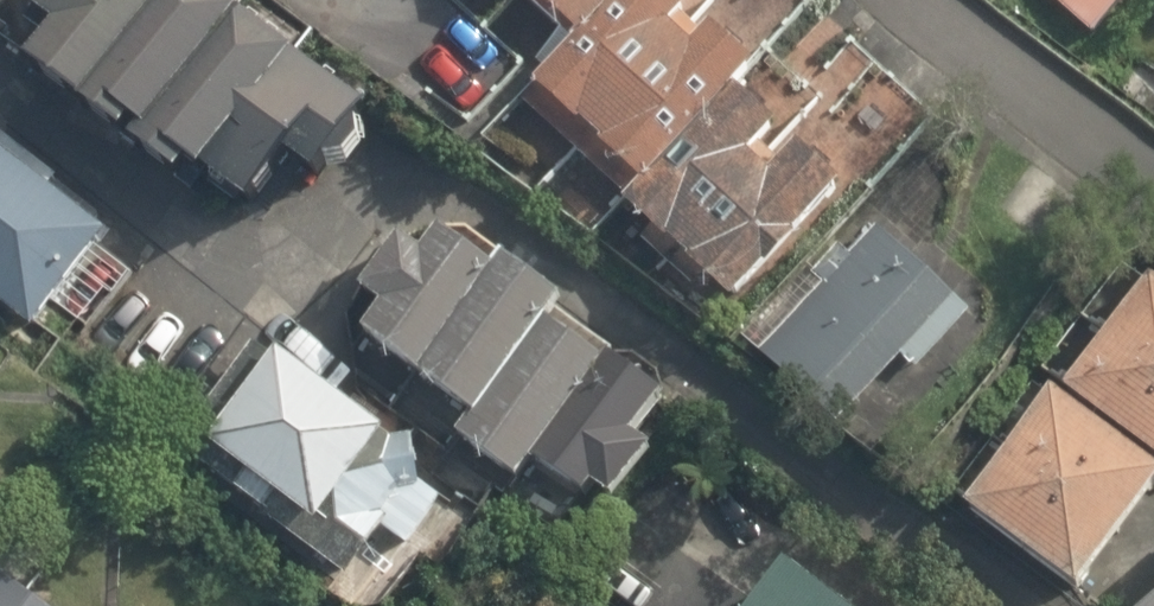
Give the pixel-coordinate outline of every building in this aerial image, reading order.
[(211,0),(31,0),(26,6),(48,23),(19,59),(171,175),(180,162),(193,173),(197,169),(245,205),(282,155),(310,173),(357,106),(211,0)] [(575,34),(531,81),(574,123),(577,119),(596,138),(593,141),(639,183),(621,201),(660,239),(664,236),(685,255),(682,258),(727,300),(793,236),(787,232),(838,179),(794,140),(777,160),(758,141),(775,122),(732,83),(750,62),(707,23),(699,31),(676,10),(684,0),(538,0),(575,34)] [(1088,31),(1116,0),(1054,0),(1088,31)] [(29,321),(103,226),(50,185),(57,177),(0,133),(0,298),(29,321)] [(967,309),(878,226),(763,351),(838,420),(899,355),(914,367),(967,309)] [(514,478),(529,458),(580,497),(587,486),(607,501),(647,449),(629,437),(661,394),(603,353),(598,360),(544,321),(560,299),(497,254),(488,266),(435,228),(419,251),(394,234),(355,288),(377,303),(357,333),(471,414),(456,436),(514,478)] [(1142,275),(1058,385),(1153,458),(1153,284),(1142,275)] [(252,337),(176,440),(343,571),(359,550),(384,569),(436,497),(417,484),(412,430),(388,434),(379,428),(383,422),(274,343),(269,350),(252,337)] [(1041,390),(957,501),(1072,587),(1153,479),(1153,475),(1041,390)] [(0,571),(0,605),(48,605),(0,571)] [(765,605),(837,605),(791,572),(765,605)]
